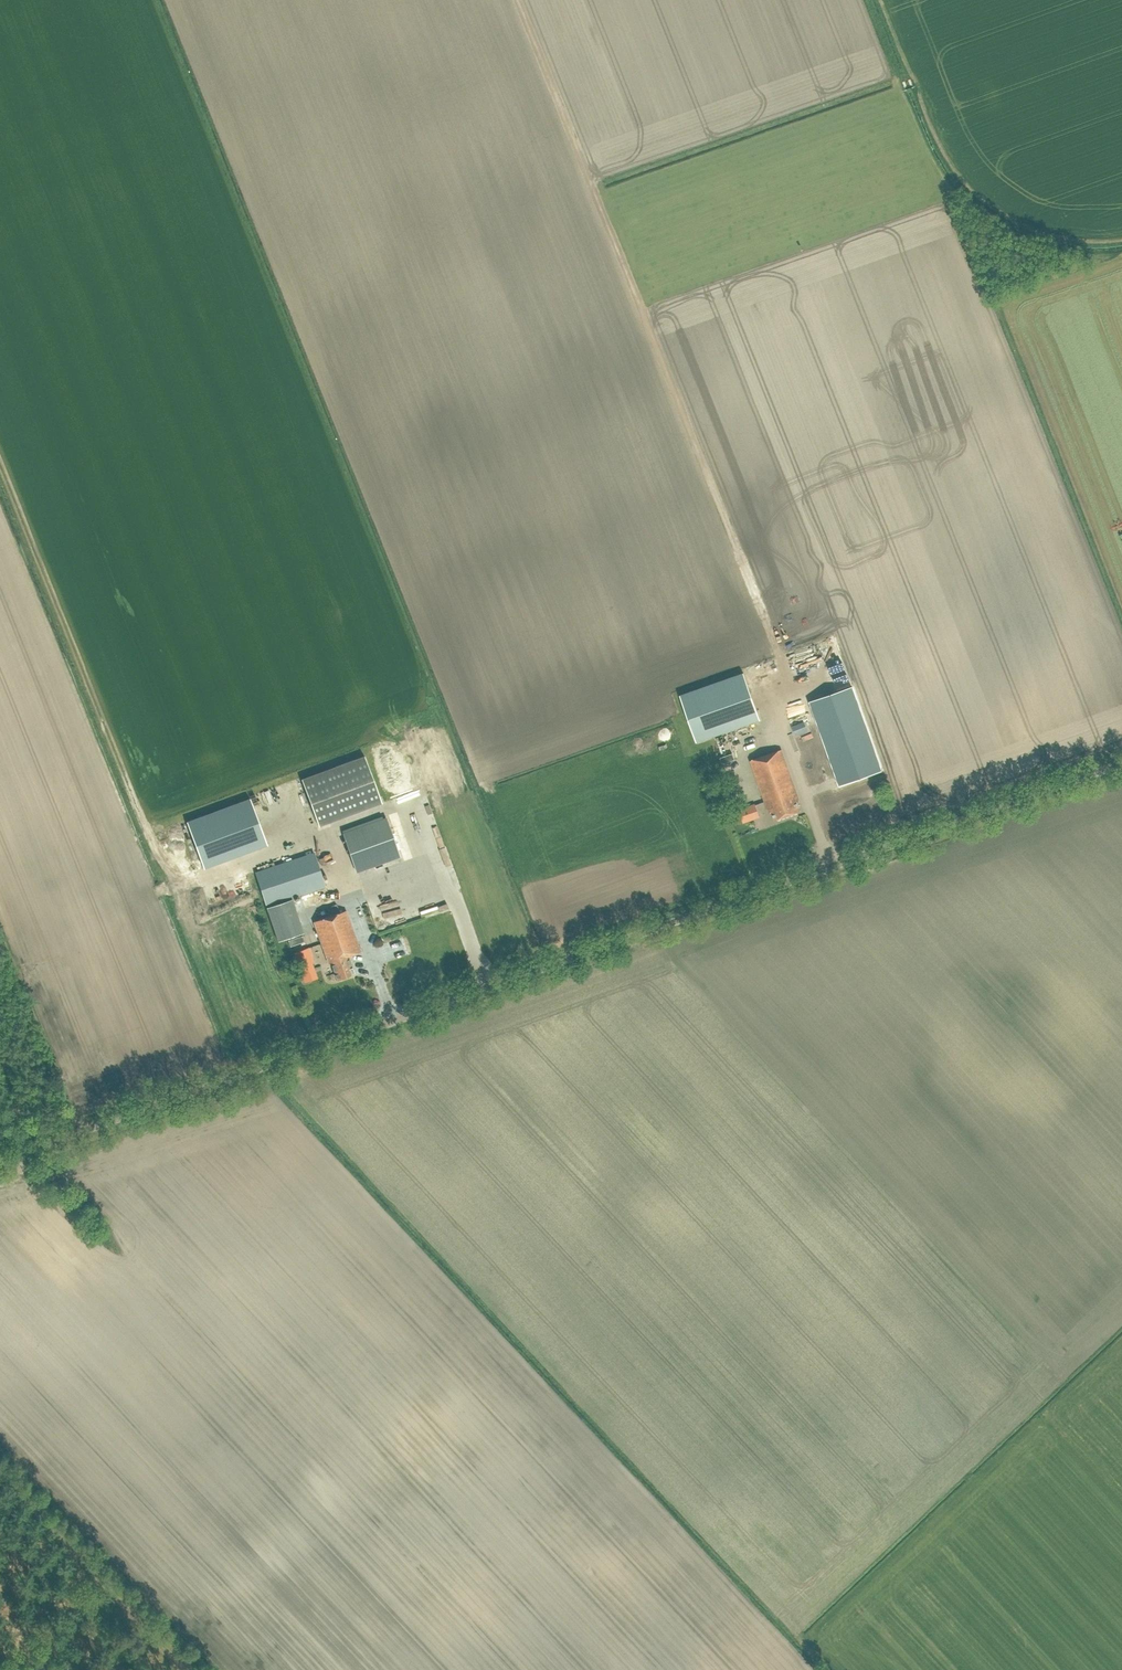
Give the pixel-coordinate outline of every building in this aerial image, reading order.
[(836,666),(845,659),(837,647),(827,654),(836,666)] [(762,689),(780,683),(774,668),(757,675),(762,689)] [(680,695),(696,742),(760,720),(744,673),(680,695)] [(882,771),(853,686),(809,702),(839,786),(882,771)] [(793,722),(810,719),(808,707),(790,710),(793,722)] [(804,721),(791,726),(795,736),(808,731),(804,721)] [(772,812),(775,820),(800,811),(796,800),(799,799),(782,749),(750,761),(768,813),(772,812)] [(364,755),(301,779),(319,825),(381,801),(364,755)] [(250,798),(186,822),(204,868),(267,845),(250,798)] [(745,820),(760,814),(756,803),(740,808),(745,820)] [(344,836),(355,867),(399,851),(388,820),(344,836)] [(260,889),(266,906),(326,887),(314,852),(255,872),(260,889)] [(303,895),(304,900),(316,897),(315,892),(303,895)] [(304,933),(292,899),(266,907),(278,942),(304,933)] [(346,910),(314,921),(328,964),(331,963),(337,980),(354,974),(348,957),(360,953),(346,910)] [(309,947),(293,953),(300,974),(315,969),(312,962),(314,961),(309,947)]
